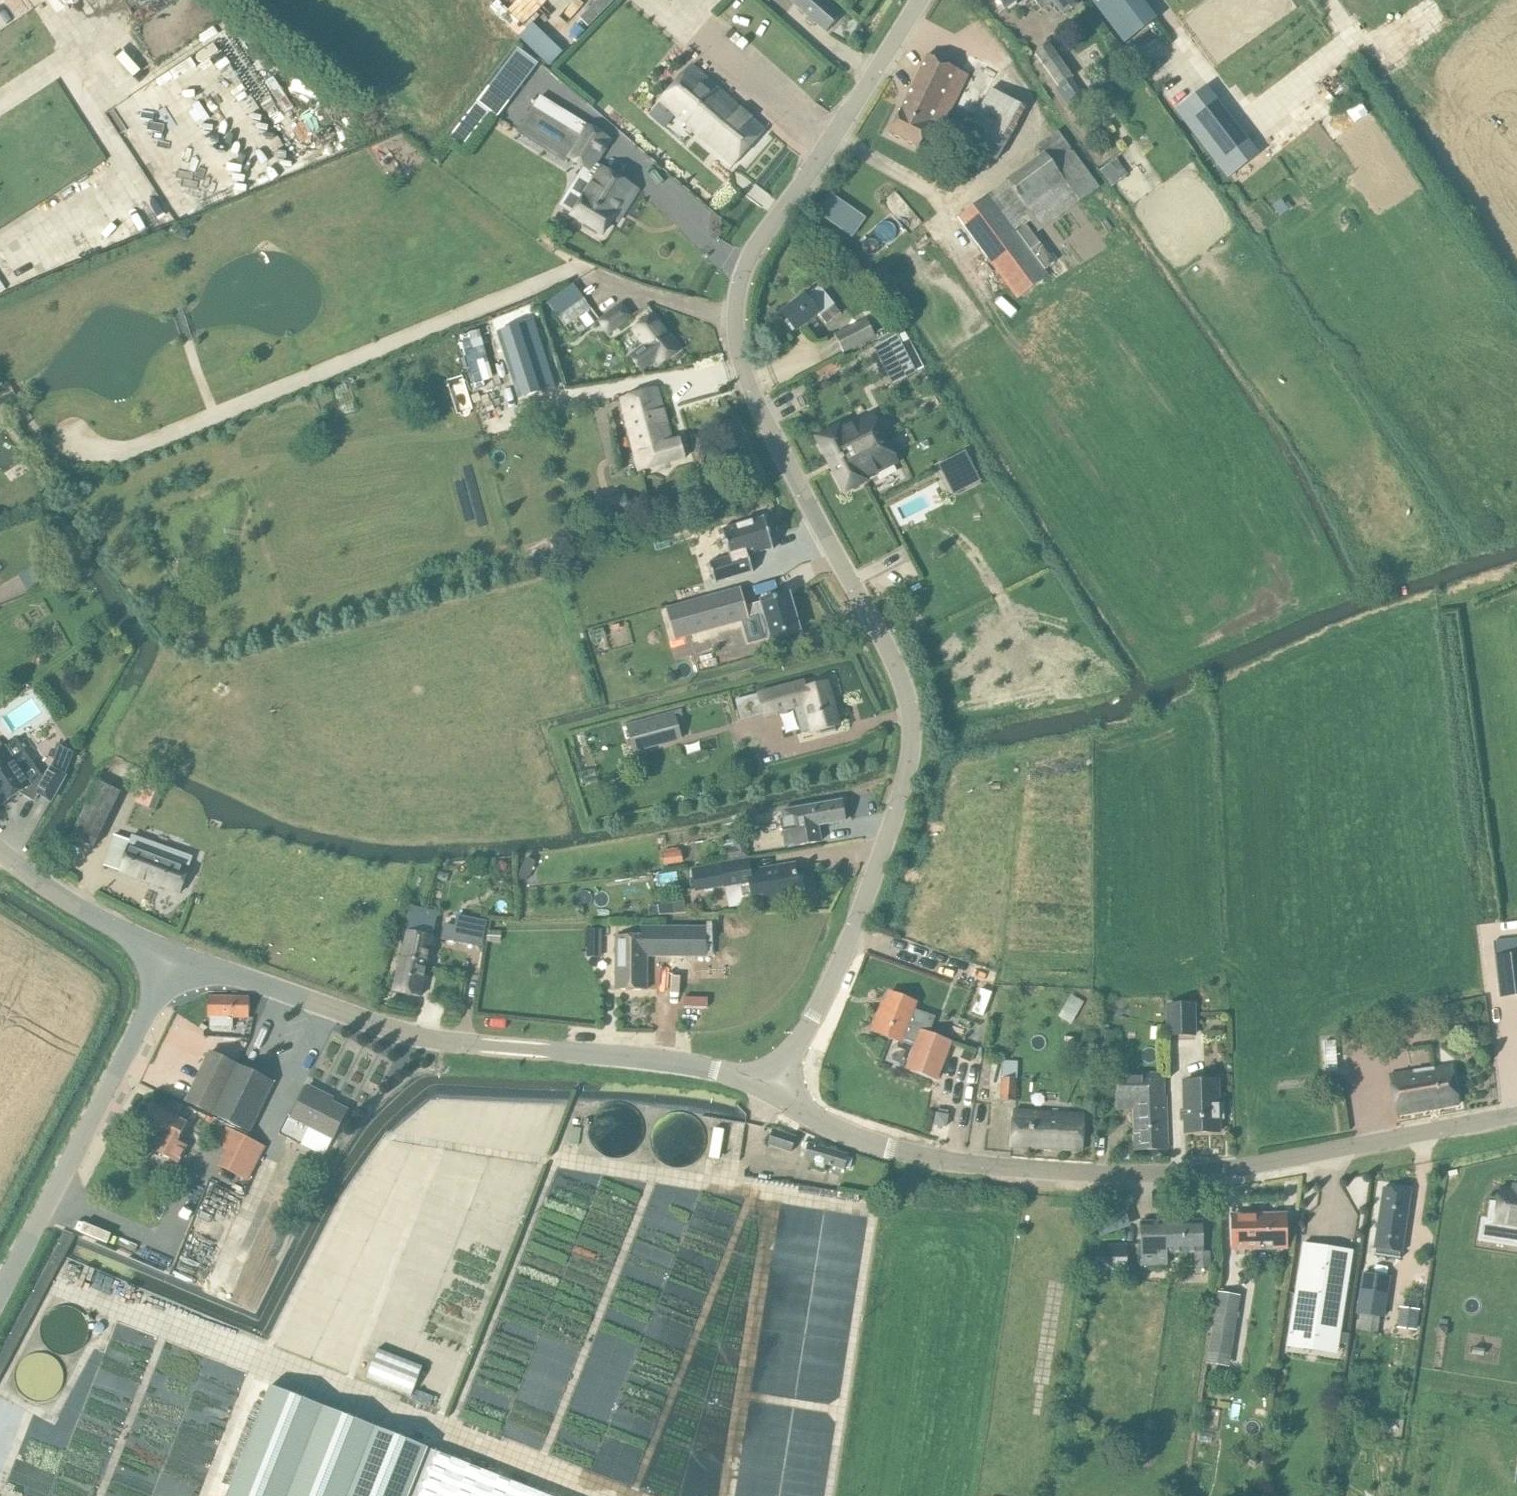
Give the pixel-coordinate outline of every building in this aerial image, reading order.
[(808,16),(805,19),(814,26),(816,23),(827,32),(842,15),(825,0),(796,0),(793,3),(808,16)] [(1005,10),(1019,0),(998,0),(1005,10)] [(1063,16),(1079,4),(1077,0),(1034,0),(1042,10),(1053,3),(1063,16)] [(1125,43),(1157,19),(1143,0),(1092,0),(1125,43)] [(531,21),(518,36),(549,65),(562,50),(531,21)] [(1033,56),(1069,109),(1087,97),(1050,44),(1033,56)] [(538,66),(518,50),(489,86),(505,99),(510,102),(538,66)] [(969,75),(946,64),(928,55),(890,132),(920,147),(930,126),(1000,160),(1029,108),(993,89),(970,127),(949,117),(969,75)] [(691,66),(660,102),(733,166),(765,130),(691,66)] [(1209,85),(1177,109),(1228,179),(1261,154),(1209,85)] [(608,139),(586,125),(541,96),(533,107),(579,135),(566,155),(588,169),(593,162),(608,139)] [(1039,146),(1046,155),(1009,182),(1030,212),(1027,214),(1039,231),(1079,203),(1100,188),(1061,132),(1039,146)] [(1101,171),(1112,187),(1128,175),(1116,160),(1101,171)] [(598,175),(573,215),(586,223),(603,233),(622,203),(627,206),(637,189),(620,179),(593,162),(588,169),(598,175)] [(832,194),(818,214),(853,238),(867,218),(832,194)] [(987,196),(958,218),(1019,299),(1027,293),(1032,300),(1048,288),(1043,281),(1048,277),(987,196)] [(977,245),(959,259),(965,266),(983,253),(977,245)] [(796,331),(812,318),(818,314),(826,324),(841,313),(819,286),(807,296),(805,294),(782,312),(796,331)] [(609,332),(631,316),(621,302),(599,319),(609,332)] [(662,364),(682,349),(655,314),(635,329),(647,344),(632,356),(642,370),(657,358),(662,364)] [(534,316),(492,329),(517,401),(557,387),(534,316)] [(834,335),(843,353),(875,337),(866,319),(834,335)] [(898,335),(874,347),(893,385),(917,373),(915,369),(900,340),(898,335)] [(623,397),(642,469),(667,463),(686,457),(681,439),(672,442),(657,388),(623,397)] [(841,423),(813,437),(828,466),(886,437),(873,412),(843,427),(841,423)] [(886,437),(828,466),(843,496),(870,482),(868,478),(899,463),(886,437)] [(966,451),(938,465),(946,482),(975,467),(966,451)] [(730,556),(709,562),(715,583),(753,572),(749,556),(774,549),(764,517),(722,529),(730,556)] [(748,618),(758,615),(765,639),(777,635),(799,629),(789,594),(745,607),(740,589),(681,606),(691,641),(750,624),(748,618)] [(1440,611),(1441,622),(1456,621),(1456,610),(1440,611)] [(614,664),(599,668),(601,677),(616,673),(614,664)] [(765,715),(776,712),(794,707),(801,733),(816,729),(816,731),(839,725),(828,683),(805,689),(804,682),(759,694),(765,715)] [(622,724),(633,754),(682,737),(671,706),(622,724)] [(0,751),(0,801),(2,804),(19,793),(35,802),(40,794),(51,801),(65,777),(67,774),(67,773),(74,753),(60,745),(53,766),(44,780),(41,776),(31,761),(17,740),(5,748),(0,751)] [(145,777),(135,803),(151,809),(161,783),(145,777)] [(98,782),(71,836),(94,847),(121,793),(98,782)] [(784,819),(782,820),(786,845),(796,843),(796,845),(821,841),(818,825),(846,820),(842,800),(783,811),(784,819)] [(115,836),(104,864),(121,870),(121,871),(181,893),(187,874),(190,867),(193,857),(163,846),(133,835),(131,842),(115,836)] [(733,839),(735,849),(727,850),(729,861),(749,857),(745,837),(733,839)] [(663,854),(659,855),(660,863),(664,863),(664,865),(683,863),(682,851),(679,851),(679,848),(664,849),(665,853),(663,853),(663,854)] [(707,867),(691,870),(695,891),(726,886),(740,883),(742,897),(753,895),(754,904),(800,896),(795,865),(750,872),(748,860),(722,865),(707,867)] [(650,906),(648,916),(687,914),(685,900),(650,906)] [(407,932),(401,958),(419,962),(418,968),(427,969),(434,936),(433,936),(438,912),(426,910),(413,907),(408,931),(407,931),(407,932)] [(445,923),(441,939),(469,945),(475,919),(457,915),(455,925),(445,923)] [(616,970),(616,990),(632,990),(647,990),(647,970),(647,954),(702,954),(702,928),(641,928),(641,936),(617,937),(616,970)] [(587,929),(588,954),(602,954),(602,929),(587,929)] [(488,930),(487,941),(501,942),(501,931),(488,930)] [(1494,941),(1496,959),(1498,959),(1504,999),(1516,997),(1516,938),(1513,938),(1494,941)] [(421,997),(425,977),(426,969),(417,968),(419,962),(401,958),(394,991),(421,997)] [(880,1010),(872,1030),(902,1041),(903,1039),(916,1044),(907,1068),(937,1079),(951,1042),(929,1034),(936,1017),(925,1013),(914,1009),(916,1003),(909,1000),(890,993),(883,1011),(880,1010)] [(1059,1017),(1072,1025),(1085,1002),(1072,995),(1059,1017)] [(210,1027),(224,1027),(233,1027),(233,1017),(249,1017),(250,997),(209,996),(208,1017),(210,1017),(210,1027)] [(1195,1003),(1170,1004),(1170,1036),(1195,1035),(1195,1003)] [(1337,1041),(1324,1042),(1326,1072),(1339,1072),(1337,1041)] [(210,1052),(187,1101),(214,1114),(236,1065),(210,1052)] [(1452,1064),(1390,1075),(1397,1115),(1459,1104),(1452,1064)] [(250,1131),(273,1083),(236,1065),(214,1114),(250,1131)] [(1165,1090),(1165,1073),(1118,1073),(1119,1101),(1134,1101),(1135,1150),(1168,1149),(1168,1129),(1168,1090),(1165,1090)] [(1003,1078),(1002,1100),(1016,1101),(1017,1079),(1003,1078)] [(1184,1081),(1185,1113),(1185,1133),(1219,1132),(1219,1119),(1224,1119),(1224,1105),(1219,1105),(1218,1081),(1184,1081)] [(289,1115),(280,1133),(301,1144),(310,1126),(333,1138),(347,1110),(325,1099),(327,1095),(308,1085),(293,1117),(289,1115)] [(166,1156),(178,1162),(186,1146),(177,1142),(187,1123),(158,1108),(148,1128),(160,1134),(152,1149),(155,1151),(156,1155),(162,1158),(162,1157),(166,1156)] [(937,1113),(935,1124),(946,1127),(948,1115),(948,1111),(939,1109),(938,1113),(937,1113)] [(1013,1127),(1012,1146),(1083,1150),(1084,1130),(1084,1114),(1014,1110),(1013,1127)] [(572,1127),(569,1144),(579,1145),(580,1145),(582,1128),(581,1128),(572,1127)] [(773,1129),(769,1141),(792,1149),(796,1137),(773,1129)] [(240,1134),(224,1168),(248,1179),(264,1146),(240,1134)] [(848,1155),(804,1142),(800,1156),(804,1157),(803,1159),(812,1162),(811,1167),(824,1171),(826,1164),(844,1169),(845,1167),(849,1168),(852,1158),(848,1157),(848,1155)] [(740,1167),(738,1175),(746,1176),(748,1168),(740,1167)] [(1478,1242),(1516,1248),(1516,1184),(1512,1183),(1511,1187),(1500,1185),(1498,1194),(1497,1194),(1496,1202),(1490,1201),(1487,1218),(1481,1218),(1478,1242)] [(1375,1249),(1376,1250),(1375,1255),(1400,1258),(1400,1253),(1401,1253),(1410,1193),(1384,1189),(1375,1249)] [(1232,1216),(1232,1236),(1233,1249),(1239,1249),(1239,1254),(1244,1254),(1244,1249),(1286,1248),(1285,1215),(1232,1216)] [(1172,1221),(1140,1222),(1141,1265),(1167,1265),(1167,1253),(1172,1253),(1172,1221)] [(1203,1221),(1172,1221),(1172,1253),(1196,1253),(1197,1272),(1209,1271),(1209,1252),(1203,1252),(1203,1221)] [(1091,1244),(1091,1269),(1128,1269),(1128,1244),(1091,1244)] [(1305,1246),(1291,1336),(1341,1343),(1355,1253),(1305,1246)] [(1362,1273),(1356,1313),(1360,1314),(1357,1331),(1364,1332),(1357,1371),(1378,1375),(1382,1346),(1377,1346),(1381,1317),(1386,1318),(1392,1277),(1362,1273)] [(1219,1295),(1208,1364),(1229,1367),(1234,1337),(1240,1298),(1219,1295)] [(1411,1309),(1406,1316),(1409,1323),(1417,1325),(1422,1318),(1419,1311),(1411,1309)] [(378,1349),(367,1378),(411,1395),(423,1366),(378,1349)] [(438,1452),(270,1386),(227,1495),(550,1495),(438,1452)] [(1329,1475),(1328,1484),(1341,1487),(1343,1477),(1329,1475)]
